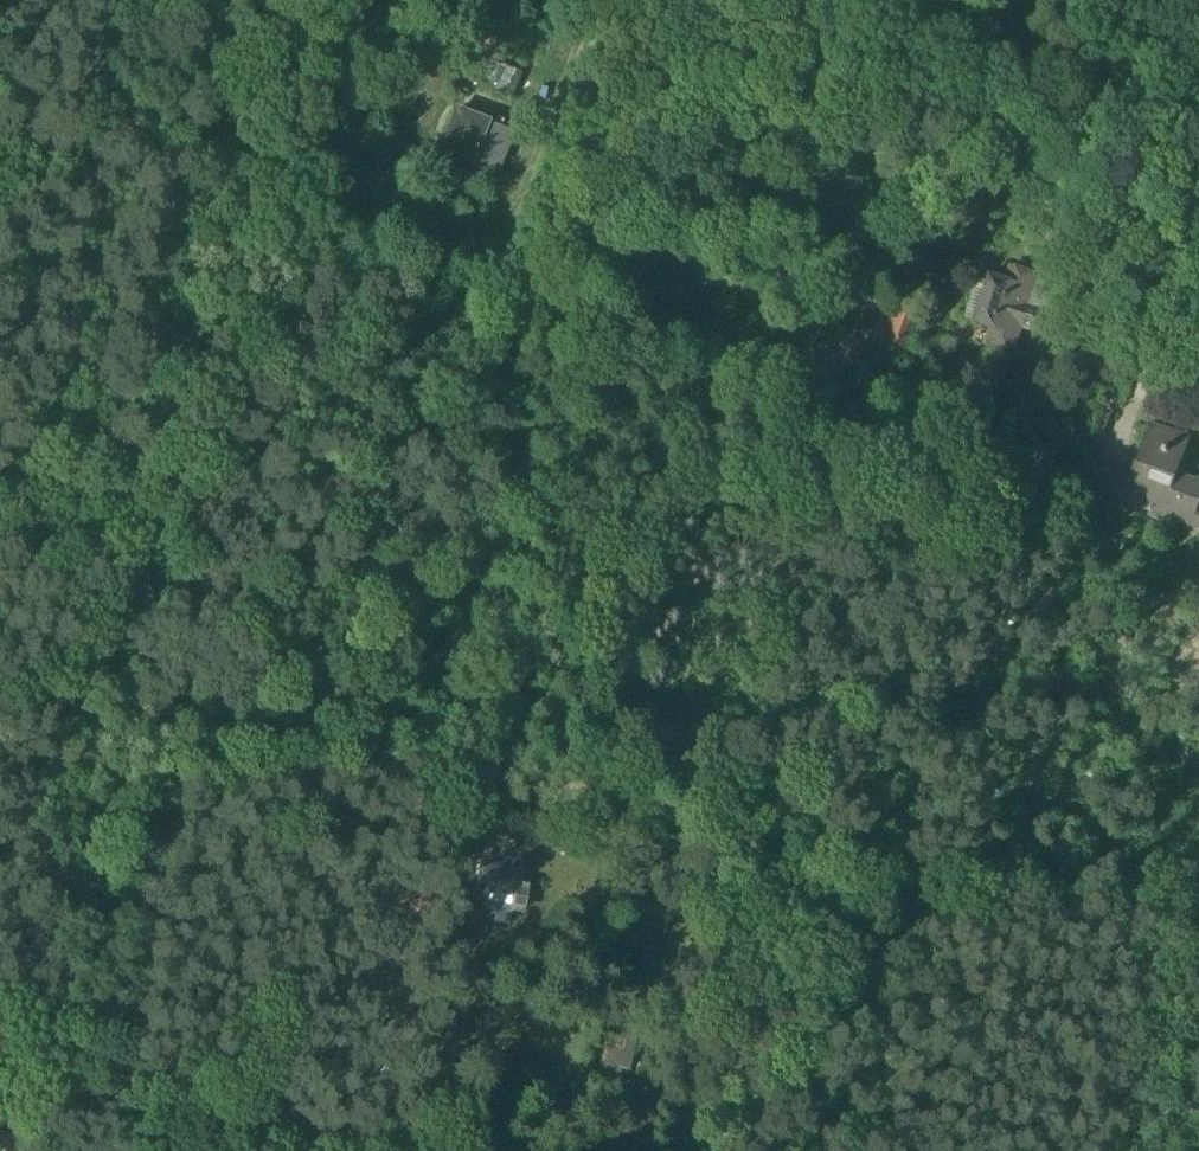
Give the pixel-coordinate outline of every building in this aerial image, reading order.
[(521,75),(489,62),(485,72),(481,70),(478,77),(500,86),(498,91),(512,96),(521,75)] [(512,134),(489,125),(477,153),(501,163),(512,134)] [(494,161),(487,159),(484,168),(490,171),(494,161)] [(1061,300),(992,276),(989,285),(981,283),(969,317),(978,320),(977,321),(995,327),(998,319),(1039,332),(1043,321),(1062,327),(1056,343),(1066,346),(1076,317),(1057,311),(1061,300)] [(923,323),(894,311),(878,352),(884,355),(907,364),(908,360),(923,323)] [(907,364),(884,355),(880,365),(909,376),(914,362),(908,360),(907,364)] [(1196,486),(1198,480),(1189,477),(1187,483),(1161,473),(1168,454),(1165,453),(1172,436),(1162,432),(1163,430),(1155,427),(1154,429),(1150,427),(1132,475),(1133,476),(1125,499),(1127,500),(1198,527),(1198,487),(1196,486)] [(518,865),(482,859),(478,880),(487,882),(481,917),(504,921),(507,906),(521,909),(524,888),(515,886),(518,865)] [(645,1036),(613,1031),(611,1041),(621,1042),(618,1059),(622,1060),(621,1068),(632,1070),(633,1062),(640,1063),(645,1036)]
